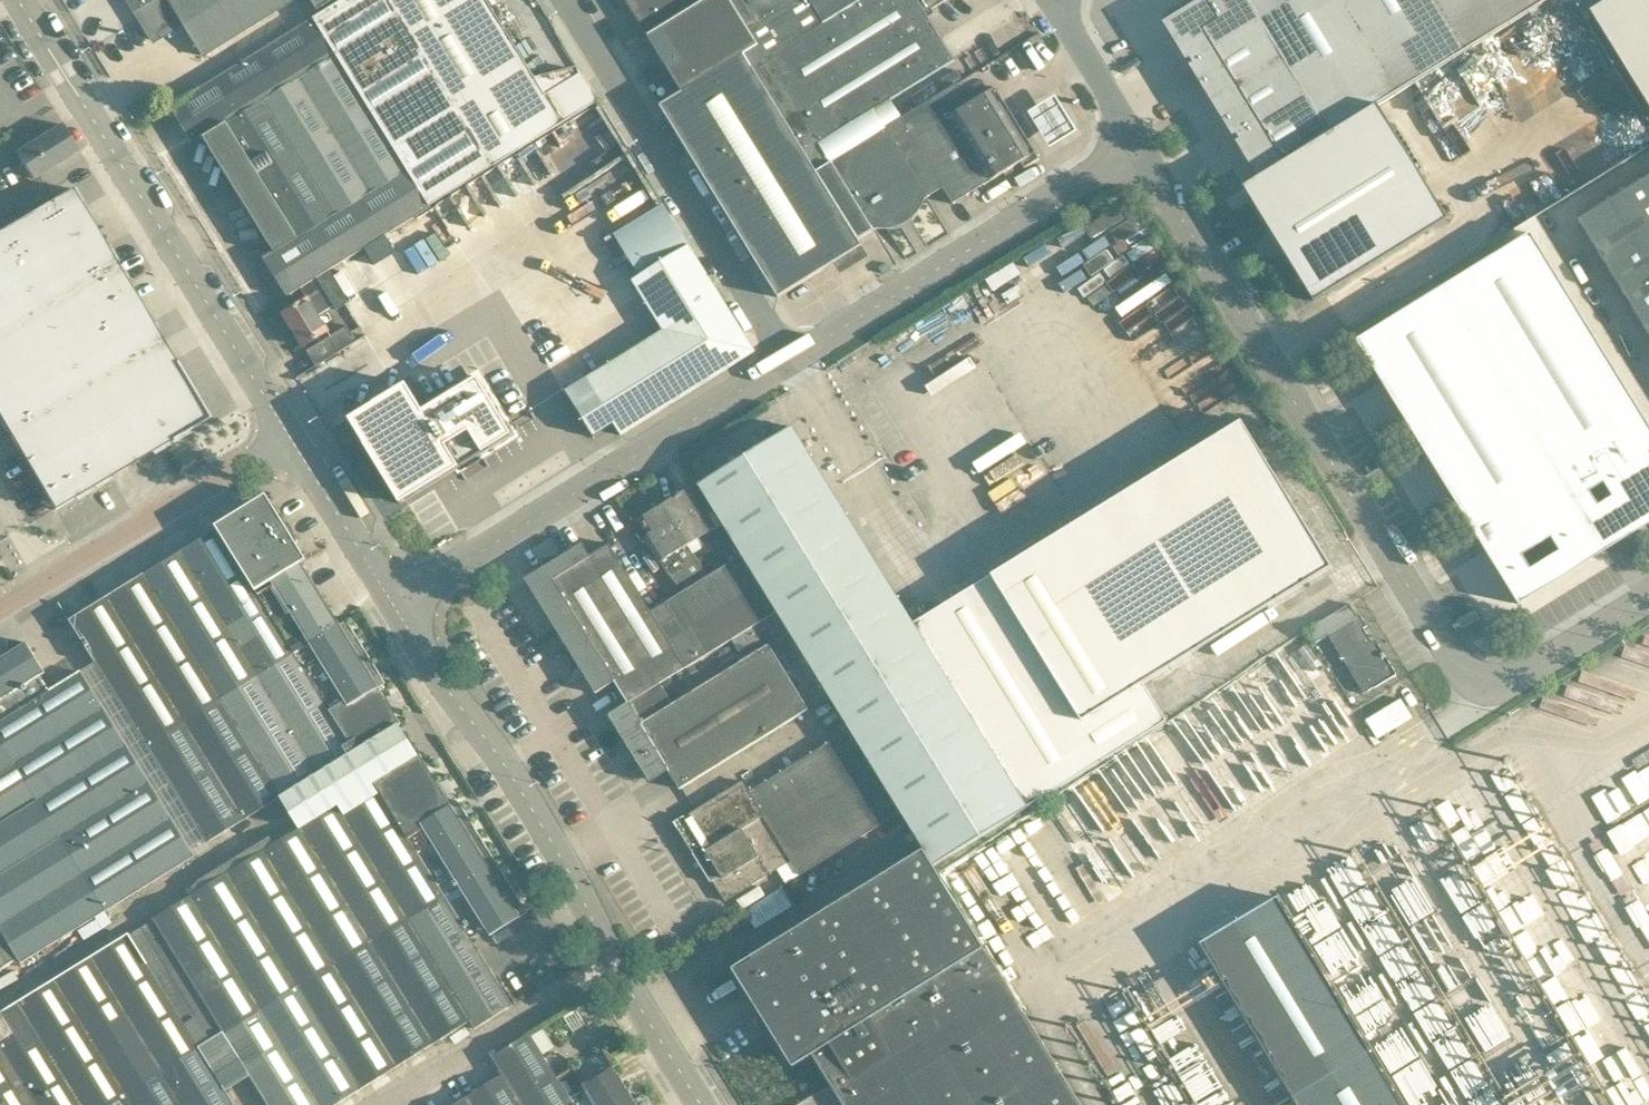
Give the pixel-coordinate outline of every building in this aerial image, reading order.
[(155,40),(184,23),(204,56),(295,0),(130,0),(155,40)] [(178,117),(194,144),(206,137),(276,251),(265,258),(288,296),(302,288),(330,271),(361,253),(366,250),(375,264),(395,251),(386,237),(432,209),(430,205),(496,165),(600,101),(581,70),(581,69),(579,70),(581,73),(547,95),(535,76),(488,0),(343,0),(190,95),(179,101),(186,113),(178,117)] [(319,11),(336,0),(312,0),(319,11)] [(649,36),(708,0),(627,0),(649,36)] [(731,0),(708,0),(649,36),(683,91),(661,105),(773,288),(783,282),(789,291),(863,245),(859,239),(873,231),(829,160),(816,169),(806,152),(819,144),(767,59),(731,0)] [(751,34),(767,59),(862,0),(731,0),(751,34)] [(767,59),(819,144),(892,99),(936,72),(955,60),(952,55),(953,55),(942,37),(978,15),(969,0),(862,0),(767,59)] [(1163,22),(1189,65),(1192,63),(1194,67),(1191,69),(1233,138),(1237,136),(1239,139),(1235,141),(1258,178),(1261,176),(1548,0),(1199,0),(1163,22)] [(1591,11),(1648,106),(1648,0),(1609,0),(1591,11)] [(902,116),(885,126),(926,195),(942,185),(954,204),(1021,162),(1025,168),(1040,158),(996,87),(987,92),(987,93),(970,104),(958,83),(902,116)] [(1080,131),(1059,97),(1032,114),(1052,148),(1080,131)] [(186,113),(179,101),(171,106),(178,117),(186,113)] [(1378,105),(1245,187),(1303,281),(1315,301),(1326,294),(1448,219),(1378,105)] [(79,151),(62,124),(15,153),(32,180),(79,151)] [(926,195),(885,126),(829,160),(873,231),(879,227),(890,230),(901,229),(911,224),(919,216),(924,206),(926,195)] [(1578,220),(1648,334),(1648,176),(1578,220)] [(105,244),(85,209),(82,205),(73,190),(72,188),(55,199),(0,231),(0,417),(8,431),(55,509),(58,508),(76,497),(92,488),(113,475),(151,453),(153,451),(168,442),(173,439),(188,430),(209,418),(173,359),(164,343),(162,340),(153,324),(151,321),(144,309),(141,303),(130,286),(128,282),(119,267),(117,263),(108,248),(105,244)] [(1648,507),(1648,424),(1531,232),(1357,340),(1372,365),(1374,364),(1383,379),(1382,380),(1475,532),(1496,519),(1507,537),(1486,550),(1520,604),(1522,602),(1521,600),(1606,548),(1600,538),(1648,507)] [(614,362),(566,392),(593,436),(614,423),(621,434),(648,417),(700,385),(756,351),(690,245),(639,276),(634,280),(665,330),(614,362)] [(330,271),(302,288),(309,299),(285,313),(305,346),(330,330),(320,314),(335,305),(337,307),(348,300),(330,271)] [(783,282),(773,288),(779,297),(789,291),(783,282)] [(359,326),(387,326),(387,313),(358,314),(359,326)] [(308,350),(313,359),(317,366),(358,341),(349,325),(308,350)] [(922,403),(968,371),(962,362),(916,394),(922,403)] [(407,382),(349,417),(401,502),(513,434),(478,376),(424,410),(407,382)] [(793,426),(700,484),(935,865),(1028,807),(1167,721),(1144,683),(1332,567),(1242,421),(914,624),(793,426)] [(690,487),(683,492),(682,491),(675,495),(676,496),(662,505),(687,545),(701,537),(707,547),(721,538),(690,487)] [(217,525),(219,529),(260,594),(276,585),(273,580),(303,562),(307,559),(267,494),(217,525)] [(687,545),(662,505),(641,518),(644,523),(643,523),(646,528),(647,527),(651,533),(646,537),(667,571),(683,592),(707,577),(694,555),(687,545)] [(222,698),(259,676),(223,618),(260,595),(260,594),(219,529),(145,574),(222,698)] [(629,702),(660,682),(732,638),(777,610),(743,555),(729,564),(707,577),(683,592),(651,612),(621,562),(621,561),(610,543),(591,555),(583,543),(526,579),(597,693),(615,681),(629,703),(629,702)] [(721,551),(729,564),(743,555),(735,543),(721,551)] [(341,624),(303,562),(273,580),(276,585),(260,594),(260,595),(223,618),(259,676),(349,620),(348,620),(341,624)] [(185,722),(222,698),(145,574),(71,620),(148,744),(185,722)] [(1358,616),(1351,605),(1350,604),(1306,631),(1314,645),(1329,635),(1365,693),(1375,687),(1375,688),(1397,674),(1386,656),(1387,656),(1384,652),(1379,645),(1376,647),(1364,628),(1368,626),(1360,614),(1358,616)] [(779,640),(791,633),(777,610),(732,638),(740,651),(774,631),(779,640)] [(281,798),(281,797),(356,751),(400,724),(402,723),(380,687),(387,682),(383,677),(384,677),(349,620),(259,676),(222,698),(281,798)] [(0,659),(0,722),(38,698),(24,676),(42,665),(28,642),(20,646),(10,644),(9,644),(7,655),(0,659)] [(629,703),(610,714),(650,778),(668,768),(681,789),(700,777),(807,708),(768,645),(673,704),(660,682),(629,702),(629,703)] [(193,852),(82,671),(38,698),(0,722),(0,740),(36,799),(106,911),(196,856),(193,852)] [(222,698),(185,722),(245,820),(281,798),(222,698)] [(209,842),(245,820),(185,722),(148,744),(209,842)] [(188,897),(188,898),(154,919),(224,1031),(261,1008),(299,986),(334,965),(376,940),(446,897),(492,869),(491,867),(498,862),(463,805),(463,806),(459,800),(452,805),(421,754),(419,755),(400,724),(356,751),(315,776),(281,797),(300,828),(275,844),(274,844),(188,897)] [(750,792),(744,782),(691,814),(692,816),(687,819),(685,815),(679,819),(702,857),(700,858),(705,865),(707,864),(715,878),(710,880),(711,882),(713,881),(726,902),(792,861),(801,875),(902,812),(852,730),(750,792)] [(36,799),(0,740),(0,822),(36,799)] [(1598,787),(1614,822),(1606,826),(1636,889),(1648,883),(1648,763),(1598,787)] [(36,799),(0,822),(0,969),(1,970),(19,958),(22,963),(106,911),(36,799)] [(804,1058),(812,1053),(845,1104),(1083,1104),(986,947),(924,850),(733,968),(786,1053),(787,1055),(789,1057),(790,1058),(792,1059),(794,1059),(796,1060),(798,1060),(800,1059),(802,1059),(804,1058)] [(492,869),(446,897),(472,938),(487,929),(491,935),(529,912),(498,862),(491,867),(492,869)] [(745,911),(756,929),(794,905),(783,887),(745,911)] [(446,897),(376,940),(439,1041),(471,1021),(476,1029),(513,1005),(472,938),(446,897)] [(1370,1052),(1371,1051),(1370,1049),(1369,1049),(1357,1030),(1275,897),(1199,944),(1294,1099),(1298,1104),(1403,1104),(1370,1052)] [(154,919),(130,934),(199,1046),(224,1031),(154,919)] [(127,1091),(200,1047),(130,934),(0,1014),(0,1104),(104,1104),(127,1091)] [(376,940),(334,965),(397,1067),(439,1041),(376,940)] [(397,1067),(334,965),(299,986),(361,1089),(397,1067)] [(261,1008),(320,1104),(336,1104),(361,1089),(299,986),(261,1008)] [(261,1008),(224,1031),(269,1104),(320,1104),(261,1008)] [(523,1104),(575,1104),(571,1099),(530,1032),(492,1055),(504,1074),(523,1104)] [(127,1091),(136,1104),(236,1104),(200,1047),(127,1091)] [(558,1078),(571,1099),(575,1104),(652,1104),(652,1102),(651,1099),(649,1097),(646,1096),(643,1096),(640,1097),(635,1100),(614,1066),(585,1084),(575,1068),(558,1078)] [(467,1097),(472,1104),(523,1104),(504,1074),(467,1097)] [(837,1104),(831,1089),(790,1104),(836,1104),(837,1104)] [(127,1091),(104,1104),(136,1104),(127,1091)] [(454,1104),(472,1104),(467,1097),(454,1104)]
